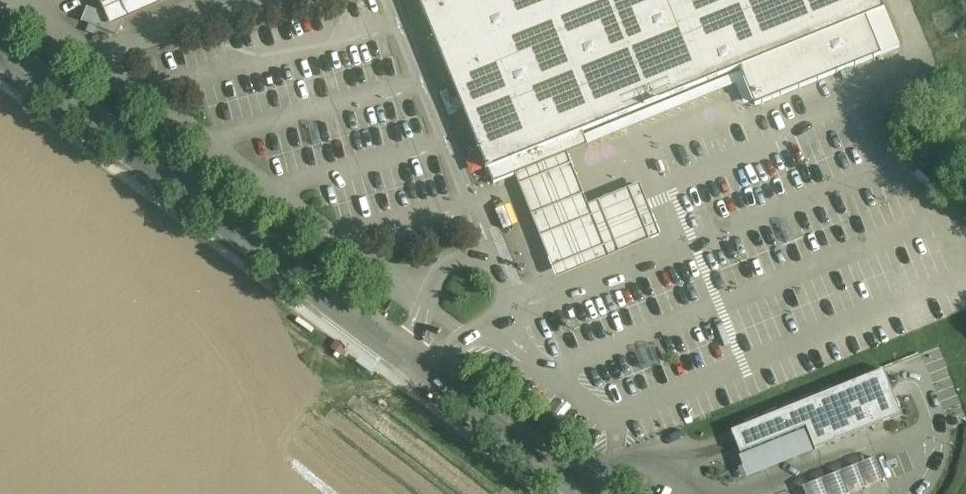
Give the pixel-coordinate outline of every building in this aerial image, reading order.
[(109,18),(109,17),(117,20),(117,22),(121,23),(174,0),(101,0),(109,18)] [(495,182),(518,171),(562,273),(665,234),(643,181),(594,200),(570,142),(720,80),(743,69),(758,102),(903,44),(885,0),(420,0),(495,182)] [(117,20),(109,17),(109,18),(101,15),(97,25),(105,29),(117,33),(121,23),(117,22),(117,20)] [(105,29),(94,25),(91,33),(102,37),(105,29)] [(884,371),(798,406),(732,433),(741,455),(806,428),(815,451),(864,431),(902,415),(884,371)] [(806,428),(741,455),(750,477),(815,451),(806,428)] [(860,462),(874,457),(866,437),(852,442),(860,462)] [(803,485),(807,493),(851,493),(894,479),(886,456),(803,485)]
